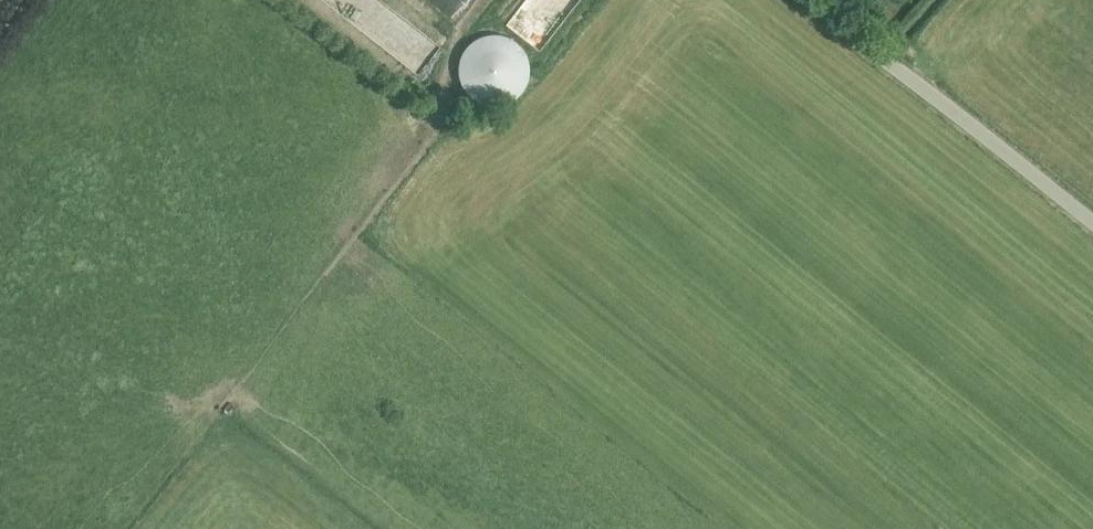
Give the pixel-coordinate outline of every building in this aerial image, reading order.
[(483,104),(535,79),(510,29),(458,54),(483,104)]
